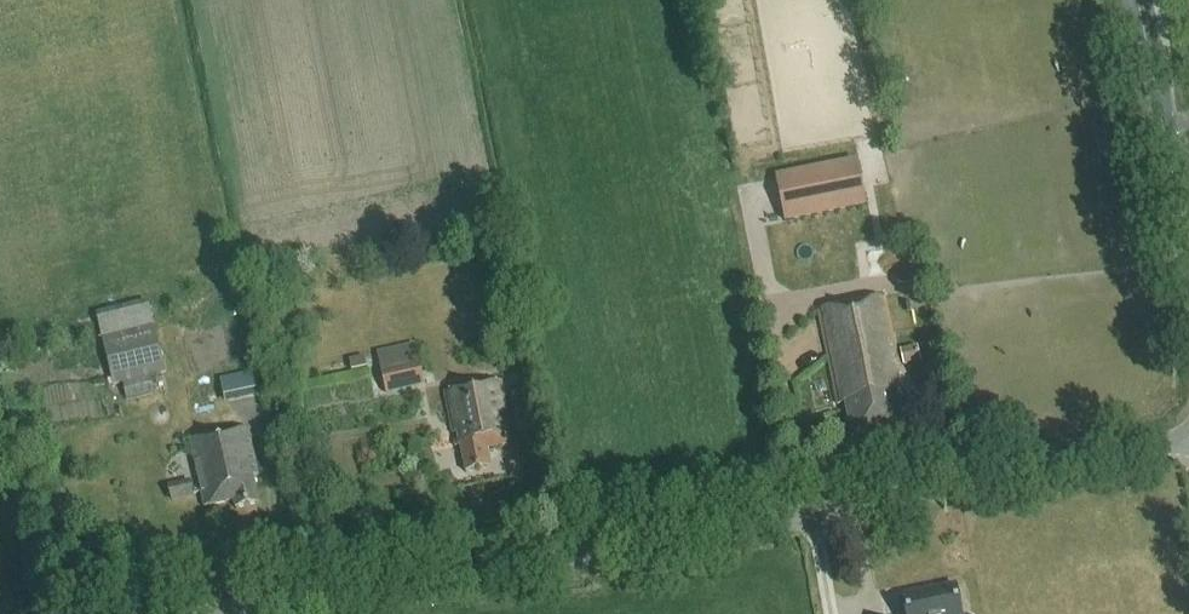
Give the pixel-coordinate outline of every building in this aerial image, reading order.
[(857,160),(775,176),(784,223),(867,207),(857,160)] [(852,434),(902,423),(892,374),(901,373),(885,298),(819,311),(839,406),(846,404),(852,434)] [(97,314),(114,386),(165,374),(148,302),(97,314)] [(386,395),(426,386),(416,344),(377,353),(386,395)] [(904,366),(922,362),(918,346),(900,350),(904,366)] [(364,357),(350,360),(352,371),(367,368),(364,357)] [(226,373),(227,397),(253,395),(252,372),(226,373)] [(502,383),(445,394),(452,433),(458,433),(459,441),(454,442),(454,448),(462,447),(466,473),(490,470),(487,452),(514,446),(502,383)] [(248,430),(191,442),(202,494),(205,509),(234,503),(236,511),(259,506),(253,479),(258,477),(248,430)] [(526,457),(510,460),(512,473),(528,470),(526,457)] [(191,495),(188,483),(170,487),(172,499),(191,495)] [(907,613),(962,613),(956,585),(903,596),(907,613)]
